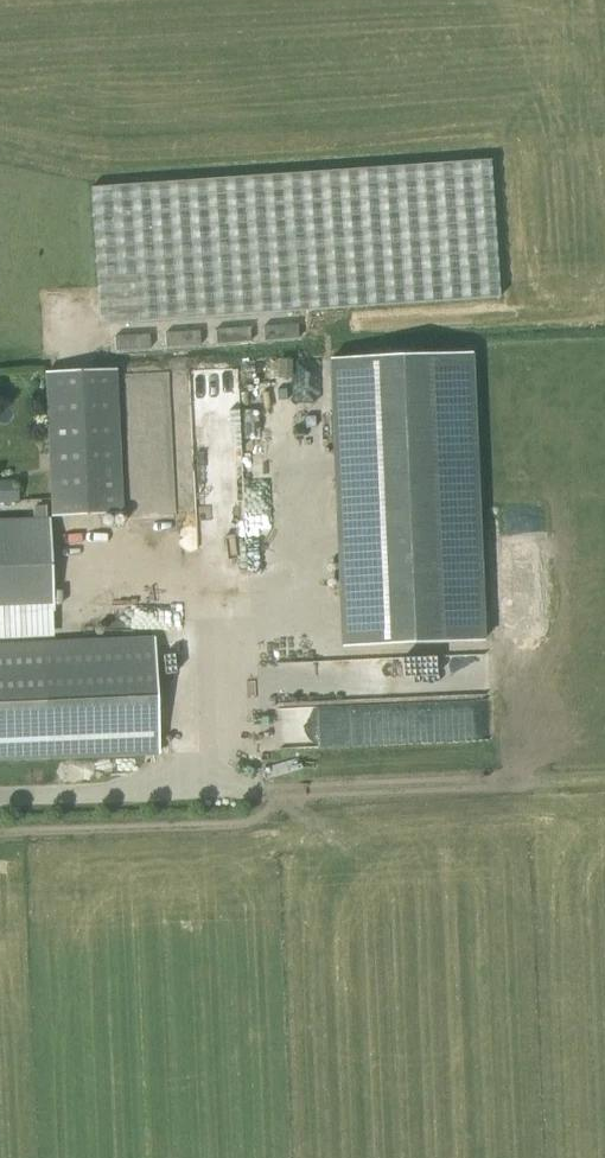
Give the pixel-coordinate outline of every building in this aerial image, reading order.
[(100,325),(499,298),(490,161),(91,188),(100,325)] [(481,641),(469,355),(327,360),(339,646),(481,641)] [(220,412),(237,412),(235,368),(185,370),(189,477),(223,476),(220,412)] [(52,517),(123,514),(116,369),(46,372),(52,517)] [(17,502),(16,482),(0,482),(0,504),(17,503),(17,502)] [(0,522),(0,637),(25,637),(24,612),(50,611),(48,521),(0,522)] [(40,644),(0,645),(0,761),(154,757),(151,641),(40,644)] [(341,662),(342,699),(468,697),(467,658),(397,659),(398,678),(382,678),(381,661),(341,662)] [(335,707),(265,707),(265,745),(347,745),(347,720),(335,720),(335,707)]
